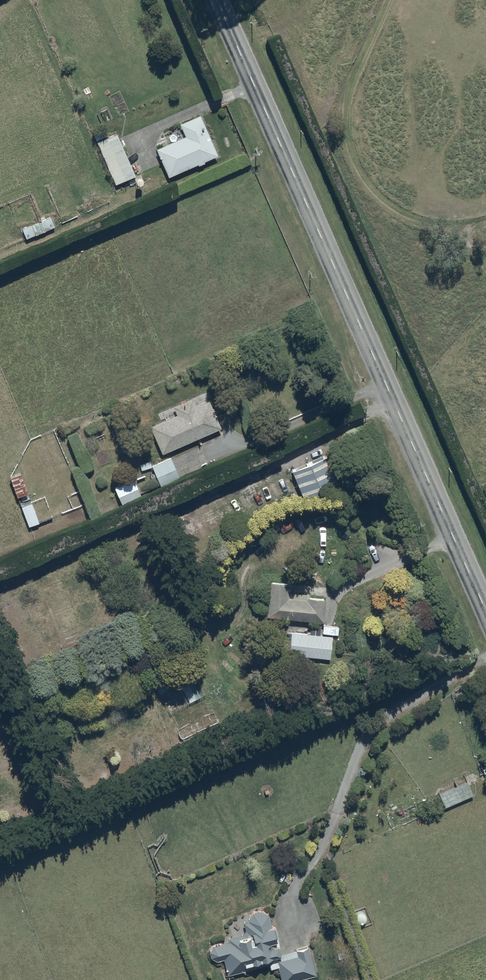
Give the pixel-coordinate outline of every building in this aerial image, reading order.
[(185,138),(156,150),(168,178),(217,157),(200,116),(180,125),(185,138)] [(93,134),(96,142),(108,136),(105,128),(93,134)] [(116,136),(97,144),(116,186),(135,177),(116,136)] [(50,218),(22,230),(26,240),(54,228),(50,218)] [(176,416),(150,427),(162,455),(220,429),(208,402),(195,408),(191,400),(173,408),(176,416)] [(142,471),(152,467),(161,487),(179,479),(170,458),(152,466),(150,461),(139,465),(142,471)] [(329,458),(291,472),(302,500),(340,486),(329,458)] [(24,505),(21,497),(27,495),(21,475),(10,479),(17,498),(21,507),(28,528),(38,524),(31,503),(24,505)] [(141,496),(134,480),(112,489),(119,506),(141,496)] [(267,619),(323,624),(325,599),(309,598),(309,595),(289,593),(289,586),(270,584),(267,619)] [(332,637),(291,632),(289,655),(329,660),(332,637)] [(213,713),(178,730),(182,740),(217,722),(213,713)] [(468,782),(439,795),(445,808),(474,796),(468,782)] [(316,976),(308,948),(279,955),(272,927),(272,928),(269,916),(261,912),(253,914),(248,921),(248,923),(244,924),(245,931),(242,936),(229,939),(230,943),(213,947),(210,952),(211,959),(217,962),(223,961),(227,976),(269,965),(271,970),(278,968),(281,979),(300,979),(316,976)]
